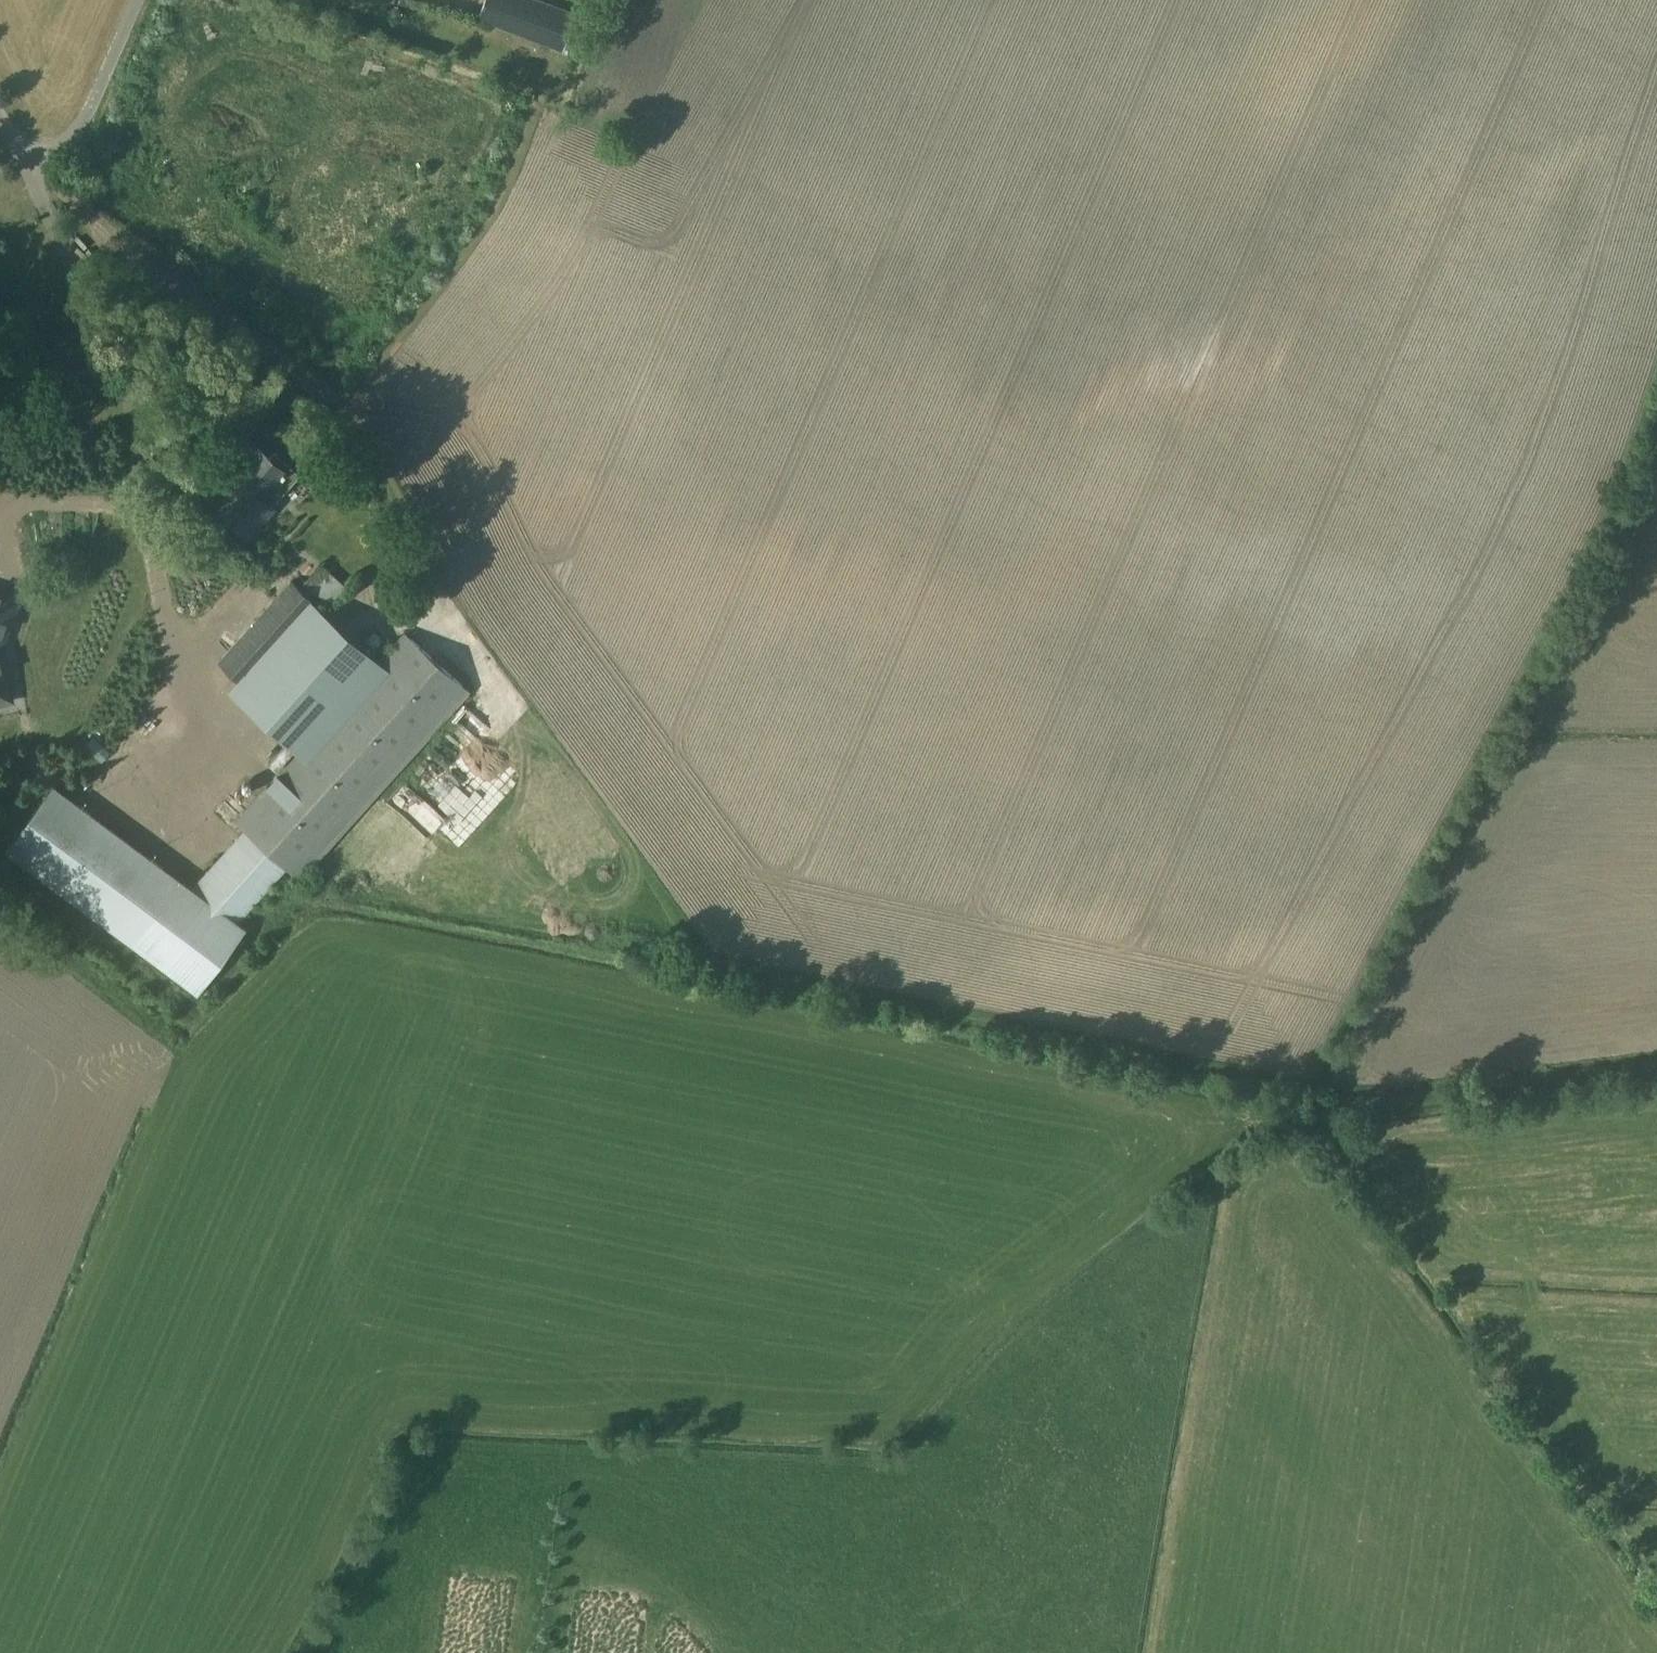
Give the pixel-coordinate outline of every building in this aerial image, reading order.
[(576,12),(541,0),(484,0),(477,19),(563,50),(576,12)] [(247,533),(276,502),(266,492),(281,475),(283,477),(285,474),(284,472),(290,466),(264,442),(211,500),(247,533)] [(217,661),(243,684),(316,604),(291,580),(217,661)] [(14,598),(0,593),(0,640),(14,598)] [(403,632),(235,819),(244,828),(191,887),(52,784),(27,818),(21,814),(10,828),(16,832),(4,849),(197,992),(245,927),(237,921),(287,866),(299,878),(468,691),(403,632)] [(209,802),(220,818),(246,801),(235,785),(209,802)]
